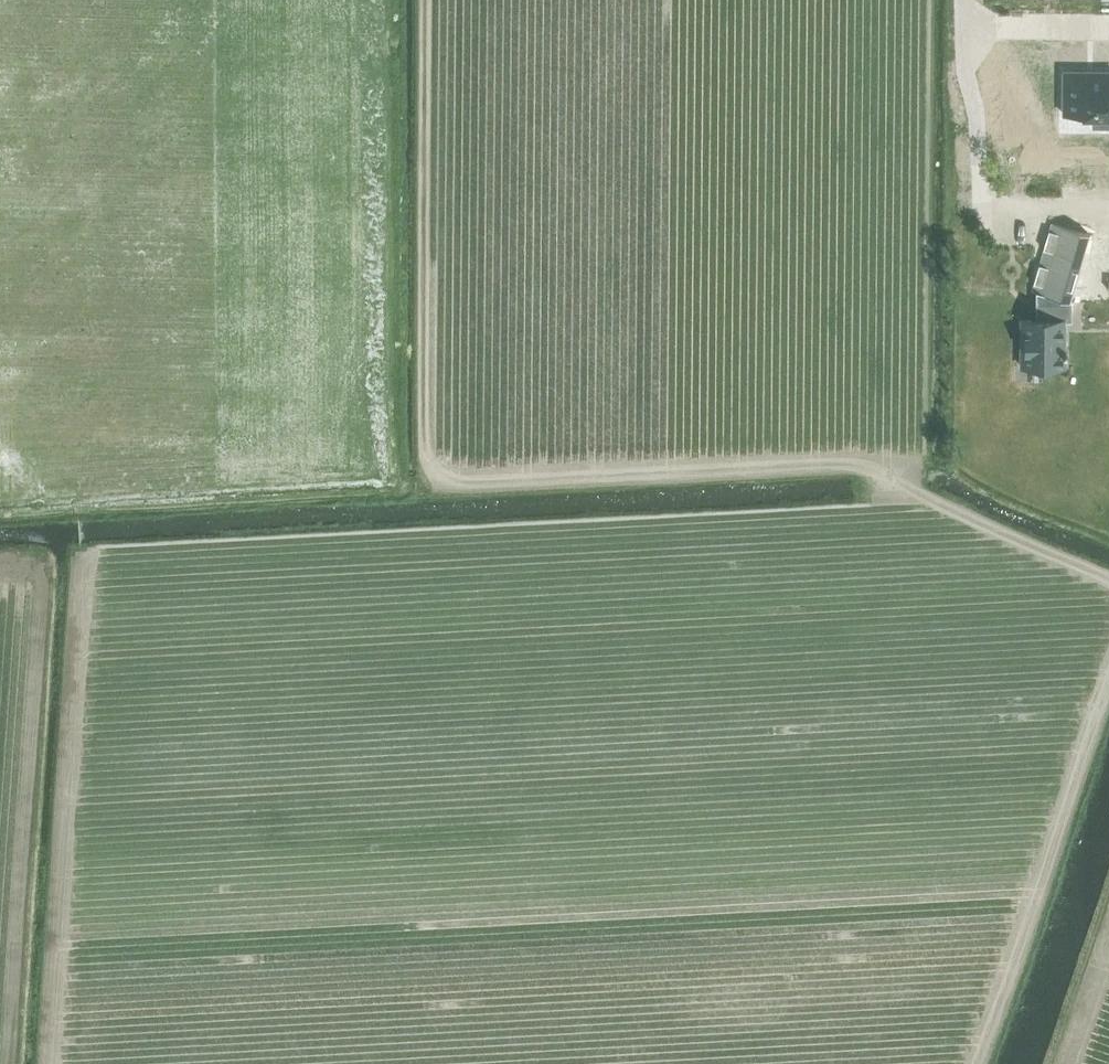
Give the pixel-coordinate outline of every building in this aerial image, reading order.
[(1068,62),(1068,104),(1108,104),(1108,62),(1068,62)] [(1041,320),(1020,320),(1020,367),(1065,367),(1065,355),(1066,355),(1066,348),(1065,348),(1065,321),(1072,321),(1072,302),(1078,302),(1078,235),(1035,235),(1035,302),(1041,302),(1041,320)] [(1078,235),(1078,302),(1108,302),(1108,235),(1078,235)]
